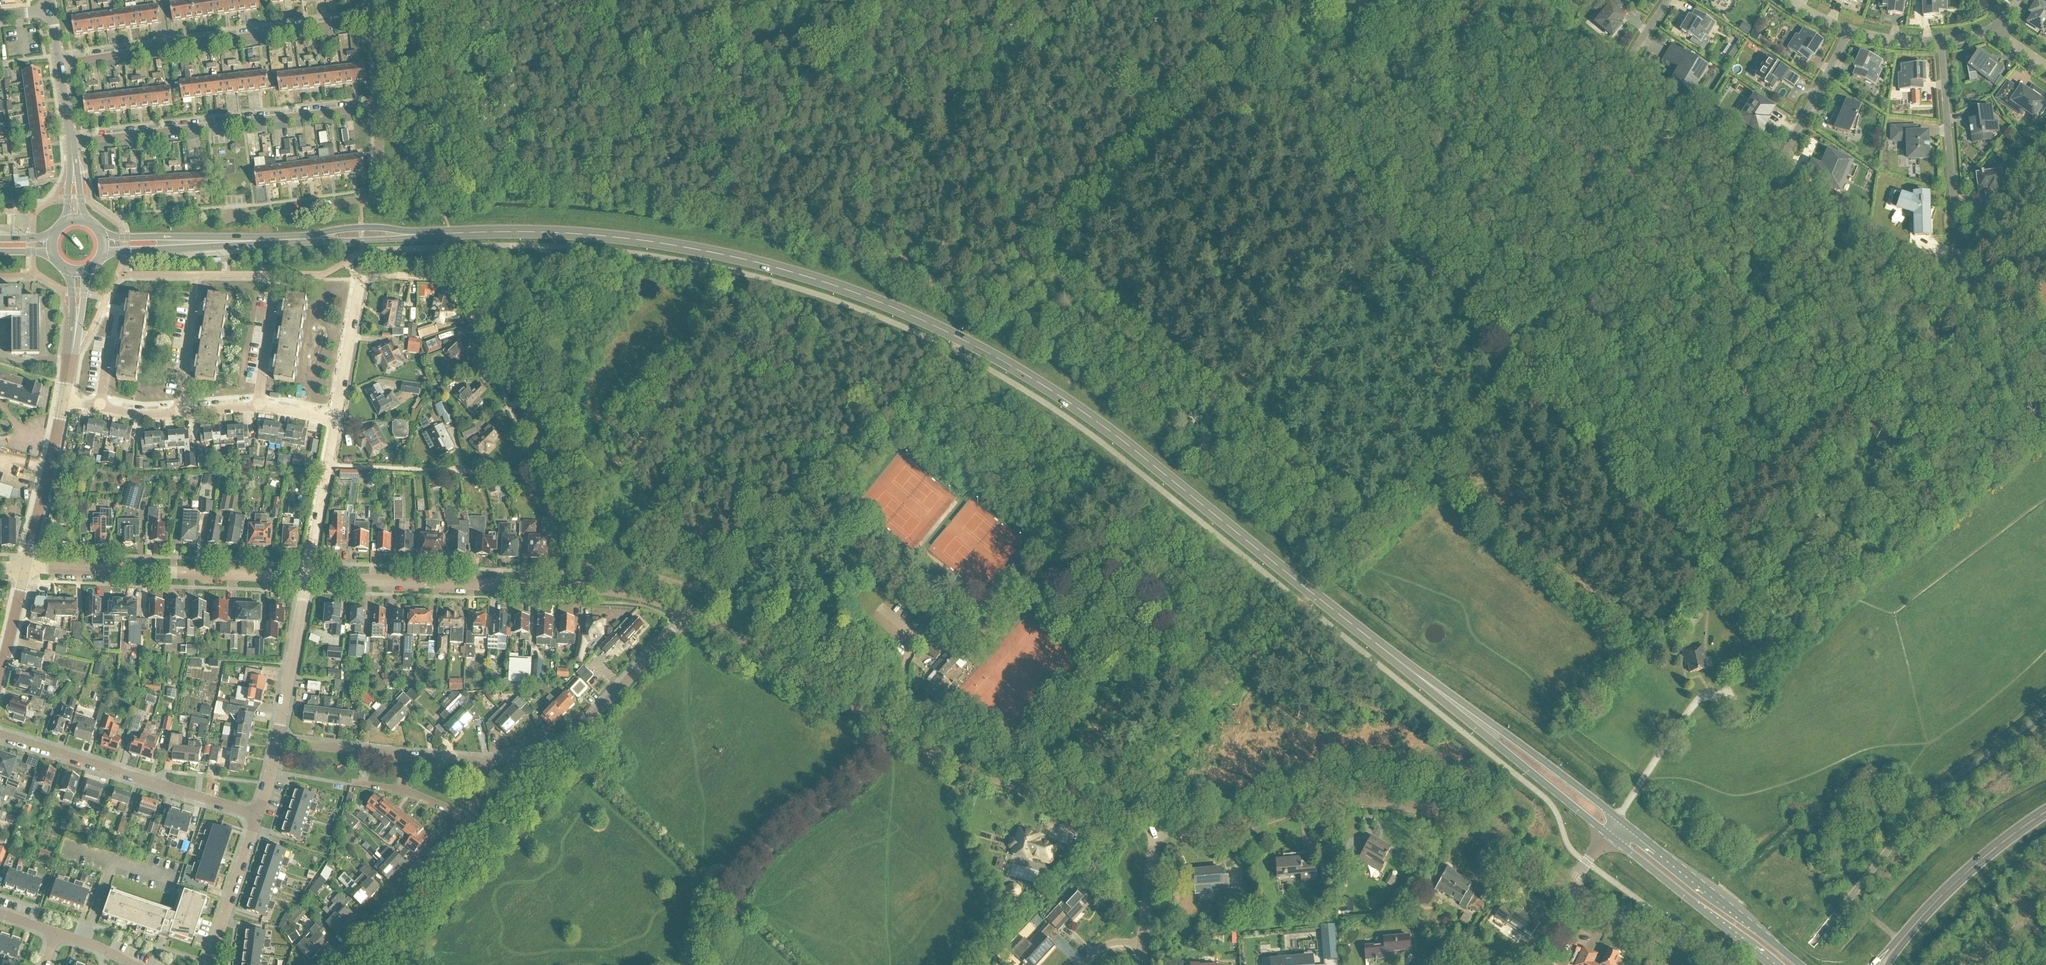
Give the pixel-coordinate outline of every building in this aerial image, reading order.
[(203,0),(193,2),(195,19),(206,17),(203,0)] [(203,0),(206,17),(216,16),(214,0),(205,0),(203,0)] [(216,16),(227,14),(225,0),(214,0),(216,16)] [(227,14),(238,13),(236,0),(225,0),(227,14)] [(238,13),(249,11),(247,0),(236,0),(238,13)] [(249,11),(260,10),(258,0),(247,0),(249,11)] [(1612,37),(1618,30),(1615,28),(1623,18),(1616,12),(1621,7),(1612,0),(1605,0),(1598,8),(1605,13),(1596,24),(1612,37)] [(1901,17),(1904,0),(1880,0),(1879,9),(1888,10),(1887,15),(1901,17)] [(1937,12),(1946,12),(1946,0),(1922,0),(1923,18),(1937,17),(1937,12)] [(193,2),(182,3),(184,20),(195,19),(193,2)] [(182,3),(171,5),(173,22),(184,20),(182,3)] [(2035,16),(2030,24),(2044,34),(2045,31),(2045,8),(2039,3),(2032,14),(2035,16)] [(159,7),(148,8),(150,25),(161,24),(159,7)] [(148,8),(137,10),(139,27),(150,25),(148,8)] [(137,10),(126,11),(129,28),(139,27),(137,10)] [(126,11),(115,13),(118,30),(129,28),(126,11)] [(1680,32),(1700,44),(1704,36),(1706,38),(1715,24),(1695,12),(1691,18),(1689,17),(1680,32)] [(115,13),(105,14),(107,31),(118,30),(115,13)] [(105,14),(94,16),(97,33),(107,31),(105,14)] [(94,16),(83,17),(86,35),(97,33),(94,16)] [(79,18),(72,19),(75,36),(86,35),(83,17),(79,18)] [(1740,31),(1748,36),(1751,30),(1744,26),(1740,31)] [(1756,42),(1761,34),(1755,30),(1750,38),(1756,42)] [(1788,50),(1807,62),(1811,56),(1813,57),(1823,42),(1804,30),(1799,37),(1797,36),(1788,50)] [(1724,56),(1732,61),(1738,52),(1730,47),(1724,56)] [(1670,82),(1692,95),(1708,68),(1692,58),(1690,62),(1685,59),(1686,58),(1670,48),(1663,60),(1678,70),(1670,82)] [(1856,70),(1853,76),(1874,86),(1881,70),(1878,69),(1881,62),(1861,52),(1853,69),(1856,70)] [(1989,79),(1988,81),(1994,85),(1999,76),(1998,77),(1994,74),(1998,68),(1987,60),(1988,58),(1981,53),(1977,59),(1976,58),(1976,57),(1966,59),(1970,82),(1971,82),(1970,75),(1977,74),(1978,74),(1979,72),(1989,79)] [(1754,78),(1772,90),(1777,82),(1781,84),(1783,81),(1794,88),(1799,79),(1765,56),(1760,65),(1762,66),(1754,78)] [(189,58),(181,59),(182,68),(185,68),(186,72),(190,72),(189,62),(189,58)] [(367,83),(365,65),(362,66),(353,67),(355,84),(367,83)] [(1898,74),(1899,91),(1922,90),(1922,83),(1924,83),(1924,65),(1901,66),(1901,74),(1898,74)] [(353,67),(343,68),(345,85),(355,84),(353,67)] [(343,68),(332,69),(334,86),(345,85),(343,68)] [(332,69),(321,71),(323,88),(334,86),(332,69)] [(34,70),(12,73),(14,86),(35,84),(34,70)] [(321,71),(310,72),(312,89),(323,88),(321,71)] [(92,72),(85,73),(86,84),(89,83),(89,88),(94,87),(93,83),(92,72)] [(310,72),(300,73),(302,90),(312,89),(310,72)] [(267,73),(256,74),(258,91),(269,90),(267,73)] [(300,73),(289,74),(291,91),(302,90),(300,73)] [(213,75),(213,79),(215,96),(226,95),(224,78),(217,79),(216,74),(213,75)] [(256,74),(245,75),(247,93),(258,91),(256,74)] [(289,74),(278,76),(280,93),(291,91),(289,74)] [(245,75),(235,77),(237,94),(247,93),(245,75)] [(235,77),(224,78),(226,95),(237,94),(235,77)] [(180,83),(182,100),(194,99),(192,82),(191,79),(186,79),(187,82),(180,83)] [(213,79),(202,80),(204,98),(215,96),(213,79)] [(202,80),(192,82),(194,99),(204,98),(202,80)] [(35,84),(14,86),(15,99),(40,96),(40,95),(36,95),(35,84)] [(1999,99),(2022,115),(2025,111),(2035,118),(2039,113),(2041,114),(2045,106),(2045,97),(2033,88),(2030,94),(2022,89),(2020,92),(2009,84),(1999,99)] [(171,88),(160,90),(162,107),(173,105),(171,88)] [(160,90),(149,91),(151,108),(162,107),(160,90)] [(149,91),(138,92),(140,109),(151,108),(149,91)] [(138,92),(127,93),(129,110),(140,109),(138,92)] [(127,93),(117,95),(119,112),(129,110),(127,93)] [(117,95),(106,96),(108,113),(119,112),(117,95)] [(40,96),(15,99),(15,100),(19,99),(20,109),(41,107),(40,96)] [(106,96),(95,97),(97,114),(108,113),(106,96)] [(95,97),(84,99),(86,116),(97,114),(95,97)] [(1745,112),(1738,122),(1748,128),(1749,127),(1753,130),(1752,131),(1760,136),(1764,129),(1763,128),(1768,120),(1766,119),(1773,109),(1755,97),(1749,106),(1747,106),(1744,110),(1745,112)] [(1834,130),(1848,136),(1850,131),(1855,132),(1855,133),(1859,117),(1859,116),(1858,117),(1856,116),(1860,109),(1846,103),(1839,119),(1833,117),(1828,127),(1834,129),(1834,130)] [(41,107),(20,109),(21,120),(42,118),(41,107)] [(1971,122),(1974,144),(1992,141),(1991,134),(2000,133),(1998,124),(1995,124),(1992,108),(1980,110),(1981,120),(1971,122)] [(42,118),(21,120),(22,131),(43,128),(42,118)] [(1737,138),(1743,128),(1738,125),(1732,135),(1737,138)] [(43,128),(22,131),(23,141),(45,139),(43,128)] [(1906,150),(1906,157),(1908,157),(1908,159),(1910,159),(1910,161),(1917,161),(1917,159),(1927,159),(1926,149),(1927,149),(1927,144),(1926,144),(1926,134),(1906,134),(1905,128),(1891,128),(1892,142),(1908,141),(1908,150),(1906,150)] [(348,131),(342,132),(343,144),(345,144),(346,148),(350,147),(348,132),(348,131)] [(355,131),(348,132),(350,147),(355,147),(355,145),(357,145),(355,131)] [(327,136),(320,137),(321,147),(324,147),(324,151),(329,150),(328,146),(327,136)] [(305,137),(299,138),(301,150),(302,149),(303,154),(308,153),(307,149),(305,137)] [(45,139),(23,141),(25,153),(46,151),(45,139)] [(269,145),(264,145),(264,140),(257,141),(258,153),(270,152),(269,145)] [(2032,150),(2035,152),(2034,154),(2039,158),(2045,148),(2045,147),(2041,143),(2041,144),(2037,142),(2032,150)] [(230,147),(231,153),(236,155),(241,151),(240,146),(235,144),(230,147)] [(122,157),(130,156),(129,146),(121,147),(122,157)] [(1806,177),(1838,191),(1844,177),(1852,180),(1858,168),(1850,165),(1850,163),(1828,154),(1821,169),(1812,164),(1806,177)] [(109,155),(101,155),(102,168),(105,168),(105,172),(110,172),(109,155)] [(363,156),(352,157),(354,174),(365,173),(363,156)] [(352,157),(341,159),(343,176),(354,174),(352,157)] [(341,159),(330,160),(333,177),(343,176),(341,159)] [(287,161),(287,166),(290,183),(300,182),(298,165),(297,160),(287,161)] [(330,160),(320,162),(322,179),(333,177),(330,160)] [(320,162),(309,163),(311,180),(322,179),(320,162)] [(309,163),(298,165),(300,182),(311,180),(309,163)] [(287,166),(277,168),(279,185),(290,183),(287,166)] [(277,168),(266,169),(268,186),(279,185),(277,168)] [(266,169),(255,171),(257,188),(268,186),(266,169)] [(1977,182),(1978,184),(1978,186),(1980,187),(1980,190),(1989,189),(1989,192),(1987,193),(1989,206),(2002,204),(2001,191),(2004,191),(2001,169),(1984,171),(1984,174),(1983,174),(1983,175),(1978,176),(1979,179),(1978,181),(1977,182)] [(197,172),(197,176),(198,193),(209,192),(208,175),(200,176),(200,171),(197,172)] [(38,172),(28,173),(29,191),(39,191),(38,172)] [(50,172),(38,172),(39,191),(50,190),(50,172)] [(18,173),(8,174),(9,192),(19,191),(18,173)] [(28,173),(18,173),(19,191),(29,191),(28,173)] [(0,174),(0,192),(9,192),(8,174),(0,174)] [(197,176),(186,177),(187,194),(198,193),(197,176)] [(175,177),(164,178),(166,195),(176,194),(175,177)] [(186,177),(175,177),(176,194),(187,194),(186,177)] [(164,178),(154,179),(155,196),(166,195),(164,178)] [(154,179),(143,180),(144,197),(155,196),(154,179)] [(132,180),(121,181),(122,198),(133,197),(132,180)] [(143,180),(132,180),(133,197),(144,197),(143,180)] [(121,181),(110,182),(112,199),(122,198),(121,181)] [(110,182),(99,183),(100,200),(112,199),(110,182)] [(1894,194),(1890,207),(1914,214),(1914,236),(1928,236),(1928,219),(1932,207),(1928,206),(1928,195),(1913,195),(1913,200),(1894,194)] [(10,320),(11,357),(38,357),(38,300),(20,300),(20,293),(0,293),(0,320),(10,320)] [(128,313),(127,325),(146,328),(150,299),(131,296),(129,308),(127,308),(126,313),(128,313)] [(207,313),(205,325),(225,328),(229,299),(210,296),(208,308),(206,308),(205,313),(207,313)] [(286,313),(284,324),(303,327),(308,299),(288,296),(286,308),(284,308),(283,313),(286,313)] [(439,301),(435,300),(433,310),(437,311),(434,323),(444,325),(445,319),(459,318),(459,300),(441,296),(439,301)] [(398,302),(385,300),(382,315),(387,316),(384,328),(393,329),(393,337),(404,337),(404,329),(400,329),(404,303),(398,302)] [(281,341),(279,352),(299,355),(303,327),(284,324),(282,336),(280,336),(279,341),(281,341)] [(124,341),(122,353),(142,356),(146,328),(127,325),(125,336),(123,336),(122,341),(124,341)] [(203,341),(201,353),(220,356),(225,328),(205,325),(204,336),(201,336),(201,341),(203,341)] [(408,338),(417,338),(418,326),(408,325),(408,338)] [(426,328),(418,331),(418,333),(420,338),(420,340),(429,337),(426,328)] [(423,343),(428,356),(442,350),(437,338),(423,343)] [(443,353),(445,355),(456,366),(460,362),(463,365),(470,359),(467,356),(475,348),(469,341),(464,346),(457,339),(443,353)] [(374,350),(377,355),(373,357),(378,366),(381,364),(387,374),(395,370),(394,368),(402,364),(391,343),(383,348),(382,346),(374,350)] [(299,355),(279,352),(278,364),(275,364),(275,369),(277,369),(275,381),(294,384),(299,355)] [(118,364),(117,369),(120,369),(118,381),(137,384),(142,356),(122,353),(121,364),(118,364)] [(220,356),(201,353),(199,364),(197,364),(196,369),(198,369),(197,381),(216,384),(220,356)] [(35,410),(40,395),(39,395),(41,388),(40,388),(28,384),(29,383),(0,374),(0,400),(35,410)] [(410,395),(419,396),(421,386),(403,383),(402,391),(411,392),(410,395)] [(457,399),(472,414),(483,403),(479,399),(487,391),(481,385),(473,392),(467,386),(461,391),(455,397),(457,399)] [(366,392),(379,416),(391,410),(392,411),(400,406),(394,394),(387,398),(381,386),(378,386),(366,392)] [(449,393),(445,387),(439,390),(443,396),(449,393)] [(435,407),(440,418),(443,417),(446,426),(454,423),(447,403),(435,407)] [(96,436),(98,424),(90,422),(90,423),(86,423),(84,435),(88,435),(88,434),(90,435),(88,448),(93,449),(96,436)] [(409,438),(409,422),(395,422),(395,424),(393,424),(393,435),(396,439),(407,440),(407,438),(409,438)] [(258,441),(270,443),(273,425),(262,423),(261,424),(258,441)] [(103,438),(107,439),(109,426),(98,424),(96,436),(103,437),(103,438)] [(281,447),(282,444),(285,427),(273,425),(270,443),(270,445),(281,447)] [(461,432),(464,439),(478,432),(474,425),(461,432)] [(111,438),(119,440),(121,428),(109,426),(107,439),(111,439),(111,438)] [(387,447),(376,426),(367,431),(367,429),(359,434),(361,439),(358,441),(362,449),(366,447),(372,458),(380,453),(379,452),(387,447)] [(455,448),(446,432),(444,433),(441,426),(435,429),(428,433),(423,436),(430,450),(435,447),(440,457),(448,453),(447,452),(455,448)] [(236,428),(237,445),(238,445),(238,451),(246,450),(245,445),(249,445),(249,440),(248,427),(236,428)] [(282,444),(294,446),(296,429),(285,427),(282,444)] [(470,443),(480,454),(484,450),(487,453),(494,447),(491,444),(499,435),(492,427),(486,432),(488,434),(480,441),(476,437),(470,443)] [(121,428),(119,440),(126,441),(126,442),(130,443),(132,431),(132,430),(121,428)] [(226,446),(237,445),(236,428),(224,429),(226,446)] [(214,447),(226,446),(224,429),(213,430),(214,442),(214,447)] [(296,429),(294,446),(305,448),(308,432),(308,431),(296,429)] [(206,443),(214,442),(213,430),(200,431),(201,444),(206,444),(206,443)] [(170,434),(165,434),(167,451),(178,450),(177,433),(175,433),(174,431),(170,432),(170,434)] [(177,433),(178,450),(178,451),(185,450),(185,453),(189,452),(190,450),(189,433),(188,432),(182,432),(182,431),(178,431),(177,433)] [(165,434),(154,435),(155,451),(161,451),(167,451),(165,434)] [(155,451),(154,435),(142,436),(142,437),(143,454),(156,453),(155,451)] [(314,439),(312,451),(319,452),(321,439),(314,439)] [(78,462),(91,463),(93,449),(88,448),(80,447),(78,462)] [(114,466),(116,455),(105,453),(104,456),(103,464),(111,465),(114,466)] [(126,469),(133,470),(134,456),(127,455),(126,469)] [(186,456),(187,463),(187,469),(196,468),(195,455),(186,456)] [(241,457),(241,458),(239,458),(239,465),(242,465),(251,464),(250,456),(241,457)] [(198,458),(199,469),(210,468),(209,461),(205,462),(204,457),(198,458)] [(293,466),(305,468),(306,459),(294,457),(293,466)] [(278,465),(287,467),(288,460),(279,458),(278,465)] [(254,466),(264,467),(265,460),(255,459),(254,466)] [(341,480),(359,480),(359,472),(341,471),(341,480)] [(205,477),(203,485),(213,485),(215,476),(205,477)] [(368,481),(368,486),(376,487),(376,476),(369,476),(368,481)] [(442,489),(440,478),(431,479),(433,490),(442,489)] [(490,481),(491,493),(499,492),(498,480),(490,481)] [(478,481),(478,489),(487,489),(487,481),(478,481)] [(140,498),(142,490),(129,487),(123,508),(139,512),(143,499),(140,498)] [(231,495),(231,497),(229,511),(236,512),(238,496),(231,495)] [(229,511),(231,497),(224,496),(221,511),(228,513),(229,511)] [(394,500),(395,521),(403,521),(403,500),(394,500)] [(200,514),(209,515),(210,502),(201,501),(200,514)] [(283,515),(293,516),(294,502),(284,501),(283,515)] [(52,516),(51,522),(48,521),(40,547),(50,550),(62,507),(54,504),(51,516),(52,516)] [(349,543),(349,534),(349,523),(350,515),(353,515),(353,507),(347,507),(347,512),(335,512),(334,514),(333,528),(331,528),(330,540),(328,540),(328,548),(333,548),(333,549),(343,550),(343,542),(349,543)] [(166,526),(159,525),(159,510),(149,510),(148,525),(154,525),(153,540),(152,540),(152,543),(157,543),(158,544),(161,544),(163,543),(168,544),(168,535),(166,535),(166,526)] [(94,526),(92,526),(92,534),(96,534),(96,547),(106,547),(106,529),(113,529),(113,520),(112,520),(112,511),(101,511),(101,516),(94,516),(94,526)] [(186,544),(188,544),(190,514),(182,513),(181,527),(180,527),(180,532),(181,532),(180,544),(182,544),(183,545),(185,545),(186,544)] [(190,514),(188,544),(190,544),(191,545),(193,546),(194,544),(196,544),(197,533),(198,533),(199,529),(198,529),(198,527),(197,527),(198,514),(190,514)] [(453,554),(455,554),(456,555),(458,556),(461,555),(462,554),(463,554),(464,547),(468,547),(469,533),(469,523),(459,523),(451,514),(445,514),(448,528),(451,528),(451,537),(454,537),(453,554)] [(349,523),(349,534),(355,535),(354,550),(359,550),(359,552),(368,552),(368,550),(369,524),(356,524),(356,515),(353,515),(350,515),(349,523)] [(229,532),(227,531),(226,536),(228,536),(226,545),(228,545),(228,546),(231,547),(232,546),(238,547),(240,536),(242,537),(246,518),(236,516),(235,520),(231,519),(229,532)] [(256,546),(260,546),(262,517),(256,516),(255,527),(250,527),(250,529),(249,529),(249,534),(250,534),(249,546),(250,546),(250,547),(256,547),(256,546)] [(207,544),(208,544),(208,545),(214,546),(214,545),(218,546),(223,519),(212,517),(210,529),(207,544)] [(262,517),(260,546),(263,546),(263,548),(268,548),(268,547),(270,547),(271,536),(272,536),(272,530),(271,530),(271,528),(267,528),(267,517),(262,517)] [(1,523),(1,548),(15,548),(15,535),(18,535),(22,520),(15,518),(14,523),(1,523)] [(384,519),(378,519),(376,526),(376,541),(377,541),(377,551),(382,551),(382,553),(389,553),(389,552),(390,552),(391,536),(382,536),(382,534),(384,534),(384,519)] [(472,530),(472,540),(477,540),(476,556),(481,556),(482,558),(487,558),(488,557),(489,557),(489,550),(496,550),(496,536),(489,536),(489,540),(484,540),(485,526),(481,526),(482,519),(471,519),(470,530),(472,530)] [(288,525),(289,520),(283,520),(282,531),(285,531),(284,549),(296,549),(297,531),(293,531),(293,526),(288,525)] [(428,553),(432,554),(433,521),(427,520),(427,531),(426,531),(426,536),(422,536),(422,538),(421,539),(421,542),(422,543),(421,553),(423,553),(424,555),(427,555),(428,553)] [(433,521),(432,554),(437,554),(437,555),(440,555),(441,554),(443,554),(443,544),(445,543),(445,540),(443,539),(443,537),(440,537),(440,531),(440,521),(433,521)] [(524,521),(524,534),(535,534),(536,522),(524,521)] [(139,537),(139,530),(141,530),(141,522),(126,522),(118,522),(118,537),(124,537),(124,546),(125,547),(131,547),(133,546),(136,546),(136,537),(139,537)] [(59,523),(59,527),(59,531),(58,531),(58,549),(75,548),(74,531),(73,531),(73,523),(59,523)] [(552,537),(553,525),(543,524),(542,531),(540,531),(539,538),(531,538),(530,558),(539,559),(539,556),(549,556),(549,547),(547,547),(548,539),(546,539),(546,537),(552,537)] [(511,525),(499,525),(498,541),(503,541),(503,558),(517,558),(518,550),(519,541),(517,541),(517,535),(511,535),(511,525)] [(399,543),(398,552),(403,552),(404,554),(410,554),(411,553),(412,553),(413,537),(405,537),(405,526),(399,526),(399,539),(398,540),(399,543)] [(1009,570),(1020,579),(1026,571),(1016,562),(1009,570)] [(65,617),(65,600),(64,600),(62,599),(60,599),(58,600),(54,600),(54,598),(47,598),(47,600),(40,599),(37,602),(36,609),(34,608),(31,622),(46,625),(45,626),(64,631),(65,617)] [(67,600),(65,600),(65,617),(79,618),(79,613),(78,613),(78,601),(73,600),(71,599),(68,599),(67,600)] [(93,628),(104,628),(105,617),(100,617),(101,601),(95,601),(94,599),(91,599),(90,601),(88,601),(87,619),(88,619),(88,626),(93,626),(93,628)] [(105,617),(104,628),(104,639),(110,639),(110,629),(115,629),(115,624),(122,624),(122,619),(123,619),(123,600),(117,600),(116,601),(110,601),(110,612),(105,612),(105,617)] [(130,600),(123,600),(123,619),(130,620),(129,632),(142,632),(142,621),(137,621),(137,602),(131,602),(130,600)] [(159,645),(165,645),(166,620),(162,620),(162,605),(163,605),(163,603),(158,602),(157,601),(154,601),(153,602),(151,602),(151,603),(148,603),(147,610),(149,610),(149,620),(157,620),(156,629),(157,629),(156,642),(159,645)] [(166,620),(165,645),(172,646),(173,637),(177,637),(177,629),(185,629),(186,620),(184,620),(184,611),(183,611),(183,603),(182,603),(182,602),(177,602),(177,603),(171,603),(171,620),(166,620)] [(200,622),(200,630),(209,631),(210,617),(206,617),(206,604),(200,604),(201,603),(195,603),(195,604),(194,603),(193,622),(200,622)] [(221,605),(220,603),(217,603),(215,605),(214,605),(213,623),(221,623),(220,636),(231,636),(231,623),(227,623),(227,605),(221,605)] [(242,636),(248,637),(249,606),(246,606),(244,606),(244,604),(239,604),(239,605),(237,605),(237,615),(236,615),(236,621),(237,621),(237,622),(242,623),(242,636)] [(249,606),(248,637),(254,637),(255,623),(260,623),(260,622),(262,622),(262,616),(261,616),(261,606),(259,606),(259,605),(255,605),(255,606),(253,606),(253,607),(249,606)] [(285,608),(282,607),(282,606),(277,606),(277,607),(270,607),(270,623),(266,623),(266,639),(276,639),(277,624),(284,625),(285,608)] [(333,637),(340,637),(342,622),(340,622),(341,608),(327,607),(325,625),(334,626),(333,637)] [(355,633),(362,634),(362,626),(364,627),(366,609),(352,608),(351,619),(350,621),(350,623),(351,625),(351,626),(356,626),(355,633)] [(1691,609),(1687,614),(1696,621),(1700,616),(1691,609)] [(372,637),(388,638),(388,632),(386,632),(387,620),(385,620),(385,610),(376,610),(375,625),(373,625),(372,637)] [(396,612),(393,612),(393,620),(392,620),(391,628),(393,628),(392,636),(404,637),(405,620),(403,620),(404,612),(401,612),(399,611),(396,612)] [(420,636),(421,612),(410,611),(409,636),(405,635),(403,672),(412,672),(413,636),(420,636)] [(433,612),(421,612),(420,636),(427,636),(432,637),(433,612)] [(443,619),(439,618),(438,655),(445,655),(446,645),(447,645),(447,638),(444,638),(444,629),(451,630),(452,629),(452,617),(451,617),(448,613),(443,619)] [(452,629),(451,630),(451,643),(463,644),(464,619),(461,619),(456,614),(453,617),(452,617),(452,629)] [(485,629),(486,614),(472,614),(472,633),(467,633),(466,646),(475,646),(475,639),(487,639),(487,629),(485,629)] [(494,615),(493,634),(494,634),(494,638),(489,638),(488,650),(498,651),(498,637),(511,637),(511,630),(507,629),(508,616),(494,615)] [(526,640),(526,642),(529,642),(530,628),(529,627),(529,618),(523,618),(522,616),(519,616),(518,617),(516,617),(515,634),(521,634),(521,640),(526,640)] [(537,646),(551,647),(551,640),(552,640),(553,634),(554,634),(554,629),(553,629),(553,619),(552,618),(552,617),(546,617),(546,618),(539,618),(538,627),(537,627),(537,639),(538,639),(537,646)] [(558,645),(569,646),(569,641),(575,641),(575,627),(574,627),(575,619),(569,619),(568,618),(565,618),(564,619),(562,619),(561,634),(558,634),(558,645)] [(586,642),(587,642),(593,642),(593,635),(604,636),(605,628),(604,628),(604,620),(600,620),(599,619),(593,618),(592,619),(588,619),(586,642)] [(633,638),(644,626),(635,618),(631,623),(628,620),(615,634),(601,648),(607,655),(621,640),(623,642),(626,645),(633,638)] [(74,634),(84,637),(84,624),(74,623),(74,634)] [(37,641),(36,642),(43,644),(44,641),(54,644),(55,639),(61,640),(61,639),(63,632),(48,628),(48,631),(31,627),(31,629),(30,630),(29,631),(29,632),(28,632),(28,634),(28,635),(29,636),(29,637),(29,639),(37,641)] [(309,641),(319,645),(322,639),(311,635),(309,641)] [(349,658),(364,659),(366,639),(351,637),(349,658)] [(255,657),(265,658),(265,641),(256,640),(255,657)] [(66,651),(65,643),(57,644),(58,652),(66,651)] [(428,661),(435,661),(436,643),(429,643),(428,661)] [(935,671),(934,672),(939,676),(926,692),(937,701),(951,685),(944,678),(967,652),(956,643),(933,669),(935,671)] [(574,662),(583,665),(587,647),(578,645),(574,662)] [(199,655),(199,647),(187,646),(187,655),(199,655)] [(466,659),(474,660),(475,646),(466,646),(466,659)] [(1703,658),(1705,658),(1702,646),(1682,650),(1686,665),(1688,665),(1690,673),(1706,669),(1703,658)] [(940,655),(931,647),(926,653),(936,661),(940,655)] [(342,661),(343,650),(335,649),(334,660),(342,661)] [(22,665),(42,671),(44,662),(53,665),(56,654),(46,652),(45,656),(25,651),(23,658),(23,659),(22,659),(22,660),(21,661),(21,662),(21,663),(22,664),(22,665)] [(519,659),(519,656),(510,655),(508,688),(530,686),(531,660),(519,659)] [(219,660),(211,660),(210,668),(218,668),(219,660)] [(533,661),(532,681),(543,682),(544,662),(533,661)] [(104,678),(107,667),(96,664),(93,675),(104,678)] [(583,681),(590,674),(583,668),(577,674),(583,681)] [(252,684),(251,690),(264,692),(266,681),(267,681),(267,680),(261,679),(262,673),(247,670),(244,683),(252,684)] [(557,678),(569,679),(569,670),(558,670),(557,678)] [(328,678),(341,680),(342,672),(329,671),(328,678)] [(28,695),(40,698),(44,684),(57,687),(56,688),(57,688),(59,680),(32,672),(31,677),(18,673),(17,677),(18,677),(15,688),(28,692),(28,695)] [(578,699),(588,689),(575,677),(566,687),(570,691),(567,694),(565,696),(564,696),(558,702),(551,696),(547,700),(550,702),(565,716),(575,706),(571,702),(573,700),(573,699),(575,697),(578,699)] [(495,689),(498,680),(491,678),(488,686),(495,689)] [(449,691),(463,692),(463,680),(450,680),(449,691)] [(308,691),(320,693),(321,684),(309,683),(308,691)] [(422,696),(415,688),(407,695),(414,703),(422,696)] [(232,699),(231,705),(244,707),(245,707),(246,702),(262,705),(262,704),(264,692),(251,690),(245,689),(242,701),(232,699)] [(167,698),(176,700),(178,691),(168,690),(167,698)] [(376,701),(366,692),(359,699),(370,708),(376,701)] [(396,709),(391,714),(401,724),(410,715),(411,715),(405,709),(411,702),(404,695),(393,706),(396,709)] [(462,696),(447,712),(464,729),(478,715),(474,708),(462,696)] [(316,724),(318,710),(319,698),(312,697),(312,701),(308,704),(308,709),(306,709),(306,708),(304,723),(305,723),(305,722),(316,724)] [(505,705),(500,711),(516,727),(525,717),(520,712),(527,705),(519,697),(512,705),(514,707),(511,710),(505,705)] [(316,724),(328,725),(330,712),(332,699),(326,698),(324,711),(318,710),(316,724)] [(34,699),(33,699),(32,704),(15,699),(12,706),(11,706),(10,706),(9,707),(8,708),(8,709),(8,710),(8,711),(8,712),(9,713),(10,714),(15,715),(14,720),(25,724),(29,711),(31,712),(31,709),(41,712),(42,708),(52,711),(55,705),(34,699)] [(69,708),(75,710),(78,702),(72,700),(69,708)] [(328,725),(340,727),(342,713),(343,701),(338,701),(337,712),(330,712),(328,725)] [(550,702),(545,707),(549,711),(544,717),(538,710),(533,715),(537,727),(543,721),(548,725),(550,723),(555,727),(565,716),(550,702)] [(238,724),(238,726),(252,728),(254,716),(243,714),(244,707),(231,705),(221,703),(219,714),(233,717),(238,724)] [(97,721),(103,723),(108,706),(102,704),(97,721)] [(441,706),(435,711),(441,717),(447,712),(441,706)] [(201,714),(211,716),(212,709),(202,707),(201,714)] [(391,714),(391,715),(383,707),(369,721),(378,729),(382,724),(392,733),(393,733),(392,733),(401,724),(391,714)] [(58,735),(62,736),(66,722),(70,723),(74,711),(63,708),(59,719),(55,718),(53,727),(54,727),(52,734),(53,734),(53,735),(57,736),(58,735)] [(342,713),(340,727),(352,728),(352,729),(353,723),(364,724),(365,713),(348,711),(348,714),(342,713)] [(516,727),(500,711),(488,723),(489,723),(486,726),(489,733),(490,734),(495,729),(501,734),(503,732),(507,736),(516,727)] [(464,729),(447,712),(441,717),(449,725),(446,729),(445,728),(445,729),(455,739),(456,738),(455,738),(464,729)] [(91,744),(97,723),(76,716),(70,734),(76,736),(75,739),(91,744)] [(131,732),(138,734),(143,718),(136,716),(131,732)] [(124,730),(130,732),(134,719),(128,717),(124,730)] [(201,726),(198,739),(205,740),(209,721),(192,717),(191,724),(201,726)] [(108,732),(107,736),(106,736),(102,747),(118,752),(121,740),(116,739),(119,728),(113,726),(115,721),(106,718),(102,730),(108,732)] [(163,731),(170,732),(173,719),(166,718),(163,731)] [(232,729),(230,738),(249,741),(252,728),(238,726),(226,724),(224,728),(232,729)] [(137,757),(141,758),(151,726),(147,725),(145,731),(142,742),(135,739),(134,741),(133,741),(132,745),(133,745),(130,755),(132,755),(133,756),(136,757),(137,757)] [(151,726),(141,758),(146,760),(147,761),(150,762),(151,761),(153,762),(156,752),(157,753),(158,749),(157,748),(160,739),(153,737),(156,728),(151,726)] [(435,729),(436,730),(441,734),(444,731),(439,726),(435,729)] [(173,762),(186,763),(188,750),(182,749),(183,736),(171,734),(167,755),(174,757),(173,762)] [(235,744),(234,751),(247,754),(249,741),(230,738),(223,736),(221,741),(229,742),(229,743),(235,744)] [(196,744),(189,743),(188,750),(186,763),(199,765),(201,751),(200,751),(196,750),(196,744)] [(212,747),(210,762),(217,763),(219,748),(212,747)] [(247,754),(234,751),(231,763),(231,764),(230,772),(238,773),(240,766),(245,766),(247,754)] [(17,773),(24,776),(27,767),(15,763),(16,760),(0,755),(0,767),(17,773)] [(0,767),(0,777),(8,780),(6,786),(17,790),(20,781),(15,779),(17,773),(0,767)] [(33,782),(28,797),(27,802),(32,804),(38,784),(44,786),(41,795),(48,797),(52,783),(51,782),(54,772),(50,771),(49,769),(46,768),(44,769),(43,768),(40,776),(35,774),(32,782),(33,782)] [(63,801),(71,803),(78,779),(72,777),(72,776),(65,774),(60,791),(65,793),(63,801)] [(103,788),(103,786),(98,785),(97,786),(87,783),(86,788),(85,788),(85,790),(82,802),(94,805),(93,809),(103,812),(106,800),(100,797),(103,788)] [(28,797),(8,790),(8,789),(0,786),(0,800),(4,802),(6,796),(23,802),(23,801),(27,802),(28,797)] [(315,797),(297,790),(296,792),(296,793),(294,800),(293,800),(293,802),(317,810),(318,806),(313,804),(315,797)] [(118,812),(124,814),(126,806),(127,806),(130,797),(120,794),(120,792),(117,791),(116,792),(114,792),(111,801),(120,804),(118,812)] [(345,807),(351,808),(355,797),(348,795),(345,807)] [(373,816),(383,824),(395,808),(385,801),(375,798),(367,809),(375,815),(373,816)] [(133,817),(137,818),(138,816),(153,820),(157,805),(156,804),(156,803),(152,802),(151,803),(142,800),(141,804),(137,802),(133,817)] [(317,810),(293,802),(292,803),(293,803),(290,811),(289,812),(308,819),(310,812),(316,814),(317,810)] [(23,815),(29,817),(31,808),(26,806),(23,815)] [(391,823),(396,827),(405,816),(395,808),(383,824),(379,829),(382,832),(385,827),(387,828),(391,823)] [(180,813),(169,810),(163,828),(170,830),(169,836),(173,837),(180,813)] [(342,820),(353,831),(360,823),(344,811),(342,820)] [(308,819),(289,812),(289,814),(287,822),(286,822),(286,823),(310,831),(311,827),(306,825),(308,819)] [(192,817),(180,813),(173,837),(177,839),(179,833),(186,835),(192,817)] [(402,838),(405,834),(414,823),(405,816),(396,827),(389,836),(393,839),(396,834),(402,838)] [(117,833),(123,835),(128,820),(122,818),(117,833)] [(146,834),(154,836),(158,824),(150,821),(146,834)] [(310,831),(286,823),(285,825),(283,833),(282,835),(301,841),(303,834),(309,835),(310,831)] [(414,823),(405,834),(412,840),(406,848),(414,854),(425,839),(428,836),(423,832),(424,831),(414,823)] [(231,833),(213,827),(210,834),(205,832),(203,836),(209,838),(227,844),(231,833)] [(1011,854),(1021,857),(1029,860),(1030,856),(1040,859),(1040,860),(1050,863),(1055,845),(1039,841),(1035,840),(1036,835),(1027,832),(1026,830),(1022,829),(1020,830),(1018,830),(1015,840),(1012,839),(1010,840),(1008,845),(1009,847),(1013,848),(1011,854)] [(227,844),(209,838),(207,845),(201,843),(200,847),(223,855),(227,844)] [(1359,861),(1381,873),(1386,864),(1383,862),(1391,849),(1372,838),(1359,861)] [(394,848),(401,854),(404,850),(398,844),(394,848)] [(287,851),(269,846),(265,857),(289,865),(289,864),(291,861),(285,859),(287,851)] [(223,855),(200,847),(198,851),(204,853),(202,860),(220,866),(223,855)] [(387,850),(380,856),(397,872),(405,863),(395,853),(392,850),(387,850)] [(404,850),(401,854),(400,855),(403,859),(409,852),(404,850)] [(38,859),(47,862),(50,856),(40,852),(38,859)] [(397,872),(380,856),(378,854),(374,858),(380,863),(375,868),(388,881),(397,872)] [(288,869),(289,865),(265,857),(262,868),(280,874),(282,867),(288,869)] [(1276,861),(1277,878),(1301,875),(1301,883),(1314,882),(1313,878),(1316,878),(1315,866),(1300,868),(1299,859),(1276,861)] [(220,866),(202,860),(200,866),(194,864),(192,869),(216,876),(220,866)] [(1195,895),(1206,894),(1206,892),(1217,891),(1218,905),(1246,902),(1245,891),(1233,892),(1233,891),(1229,891),(1228,876),(1222,876),(1221,870),(1213,870),(1213,865),(1209,867),(1209,871),(1194,872),(1195,895)] [(1320,866),(1321,882),(1330,881),(1329,865),(1320,866)] [(16,872),(9,870),(2,889),(4,889),(5,889),(12,891),(12,892),(14,892),(20,874),(22,868),(18,867),(16,872)] [(380,890),(371,881),(377,874),(378,874),(375,871),(372,874),(365,867),(360,871),(364,875),(355,884),(361,889),(372,899),(380,890)] [(1468,891),(1472,885),(1455,875),(1455,874),(1453,873),(1454,871),(1448,867),(1447,869),(1443,867),(1439,872),(1443,875),(1436,889),(1461,903),(1459,905),(1466,909),(1474,896),(1473,896),(1474,894),(1468,891)] [(277,880),(280,874),(262,868),(258,878),(282,886),(283,882),(277,880)] [(321,877),(327,883),(334,872),(326,868),(321,877)] [(216,876),(192,869),(191,873),(197,875),(195,882),(213,888),(216,876)] [(26,876),(20,874),(14,892),(24,896),(33,872),(28,871),(26,876)] [(37,873),(33,872),(24,896),(26,897),(26,896),(34,899),(36,900),(42,881),(35,879),(37,873)] [(310,872),(307,879),(313,880),(317,874),(310,872)] [(1392,873),(1386,881),(1393,885),(1398,877),(1392,873)] [(372,899),(361,889),(355,884),(345,874),(344,874),(345,874),(340,881),(349,889),(346,892),(345,892),(345,893),(353,898),(363,908),(372,899)] [(62,884),(55,882),(49,900),(60,904),(66,885),(68,880),(64,878),(62,884)] [(282,886),(258,878),(254,889),(272,895),(275,889),(281,891),(282,886)] [(315,885),(320,889),(325,881),(321,878),(315,885)] [(73,888),(66,885),(60,904),(71,907),(79,883),(75,882),(73,888)] [(83,885),(79,883),(71,907),(82,911),(88,893),(81,890),(83,885)] [(1007,891),(1007,892),(1007,894),(1007,895),(1008,896),(1009,897),(1010,898),(1011,898),(1012,899),(1014,899),(1015,899),(1017,898),(1018,898),(1019,897),(1019,896),(1020,895),(1021,893),(1021,892),(1021,891),(1020,889),(1019,888),(1018,886),(1017,886),(1015,885),(1014,885),(1013,885),(1012,885),(1010,886),(1009,886),(1008,887),(1007,888),(1007,890),(1007,891)] [(272,895),(254,889),(251,900),(275,908),(276,904),(270,902),(272,895)] [(1504,891),(1498,899),(1502,902),(1508,893),(1504,891)] [(1080,892),(1066,906),(1063,902),(1047,920),(1059,931),(1064,925),(1061,922),(1067,916),(1073,922),(1091,902),(1080,892)] [(175,917),(109,895),(101,917),(159,937),(160,934),(191,944),(206,900),(183,893),(175,917)] [(336,916),(335,916),(346,926),(354,917),(345,908),(352,901),(349,898),(347,901),(340,894),(332,903),(335,905),(330,910),(332,913),(336,916)] [(1395,908),(1406,914),(1409,908),(1404,905),(1406,902),(1400,899),(1395,908)] [(275,908),(251,900),(247,912),(265,917),(267,910),(273,912),(275,908)] [(1353,912),(1352,900),(1341,900),(1341,912),(1353,912)] [(1503,905),(1495,917),(1529,940),(1540,924),(1528,916),(1530,912),(1519,905),(1514,912),(1503,905)] [(306,915),(300,908),(292,916),(293,917),(288,922),(294,928),(306,915)] [(329,917),(332,913),(330,910),(326,908),(322,911),(329,917)] [(1246,922),(1245,912),(1238,913),(1239,922),(1246,922)] [(1470,918),(1464,914),(1460,921),(1466,925),(1470,918)] [(346,926),(335,916),(327,925),(338,935),(346,926)] [(314,939),(310,943),(321,953),(321,952),(322,954),(327,950),(325,948),(329,944),(325,940),(329,935),(324,931),(327,928),(323,925),(320,928),(316,924),(308,933),(314,939)] [(1329,940),(1321,940),(1323,959),(1328,958),(1328,961),(1337,960),(1334,926),(1328,926),(1329,940)] [(300,938),(295,930),(293,928),(285,934),(292,944),(300,938)] [(247,931),(246,942),(271,946),(271,941),(265,940),(266,933),(247,931)] [(1011,953),(1025,964),(1035,964),(1039,961),(1040,962),(1054,946),(1051,944),(1039,932),(1029,943),(1024,939),(1011,953)] [(0,935),(0,956),(4,957),(11,938),(9,938),(1,936),(1,935),(0,935)] [(12,939),(11,938),(4,957),(2,963),(7,964),(9,958),(15,961),(22,942),(20,942),(12,939)] [(310,943),(305,938),(297,947),(312,962),(321,953),(310,943)] [(1384,947),(1364,949),(1365,960),(1393,958),(1393,953),(1410,951),(1409,938),(1383,939),(1384,947)] [(271,946),(246,942),(244,954),(263,956),(264,949),(270,950),(271,946)] [(1597,955),(1584,949),(1576,964),(1595,964),(1593,964),(1597,955)] [(1623,960),(1618,958),(1620,955),(1608,950),(1604,958),(1602,961),(1602,963),(1601,964),(1620,964),(1623,960)] [(244,954),(243,964),(245,964),(268,964),(269,964),(262,963),(263,956),(244,954)]
